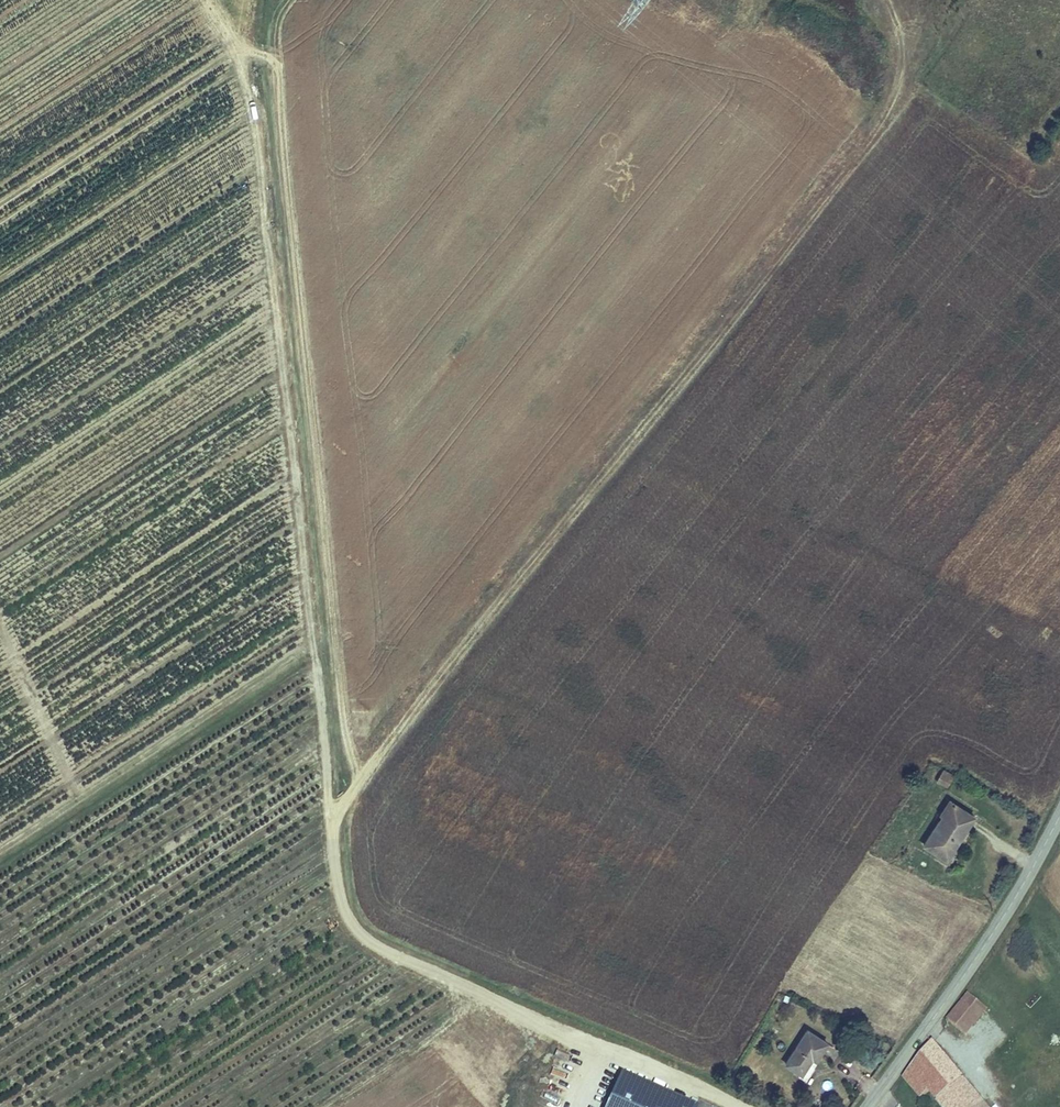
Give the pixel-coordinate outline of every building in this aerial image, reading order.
[(942,859),(961,831),(956,828),(966,813),(945,802),(938,813),(940,814),(920,846),(942,859)] [(968,998),(948,1023),(965,1037),(985,1011),(968,998)] [(780,1067),(800,1079),(805,1070),(820,1046),(801,1035),(780,1067)] [(929,1044),(902,1079),(919,1098),(928,1092),(934,1099),(959,1079),(929,1044)] [(934,1099),(940,1106),(983,1106),(976,1099),(959,1079),(934,1099)] [(622,1082),(611,1106),(679,1106),(622,1082)]
